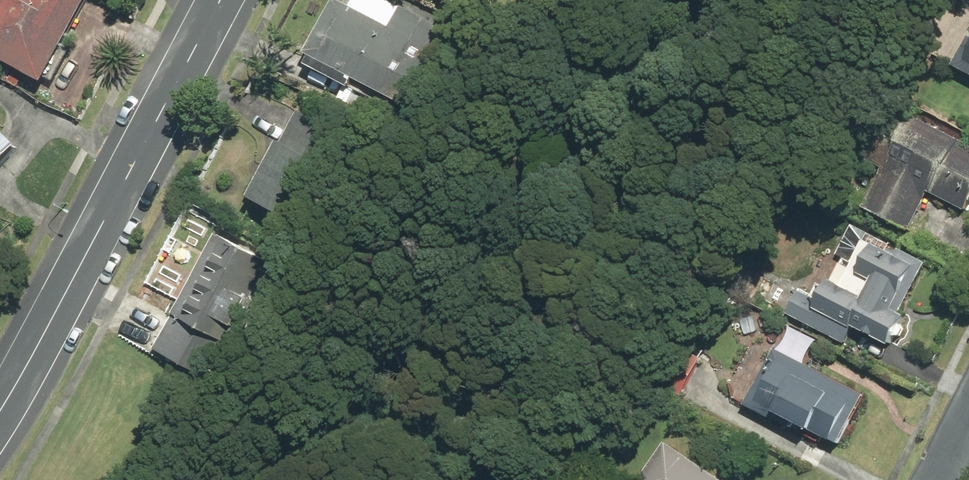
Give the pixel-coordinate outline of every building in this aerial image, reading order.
[(44,84),(89,0),(0,0),(0,61),(44,84)] [(300,63),(351,90),(356,79),(416,111),(445,56),(415,40),(426,21),(385,0),(354,0),(351,7),(338,0),(333,0),(300,63)] [(953,67),(968,75),(968,34),(953,67)] [(883,102),(855,155),(884,170),(864,210),(908,233),(929,192),(961,209),(968,194),(968,145),(883,102)] [(300,110),(249,199),(308,232),(339,179),(307,161),(327,125),(300,110)] [(0,132),(0,169),(19,149),(0,132)] [(803,286),(788,314),(843,343),(852,326),(888,345),(930,266),(858,228),(822,296),(803,286)] [(218,234),(152,350),(211,383),(277,268),(218,234)] [(774,352),(747,407),(838,450),(864,396),(774,352)] [(663,445),(641,479),(718,479),(663,445)]
